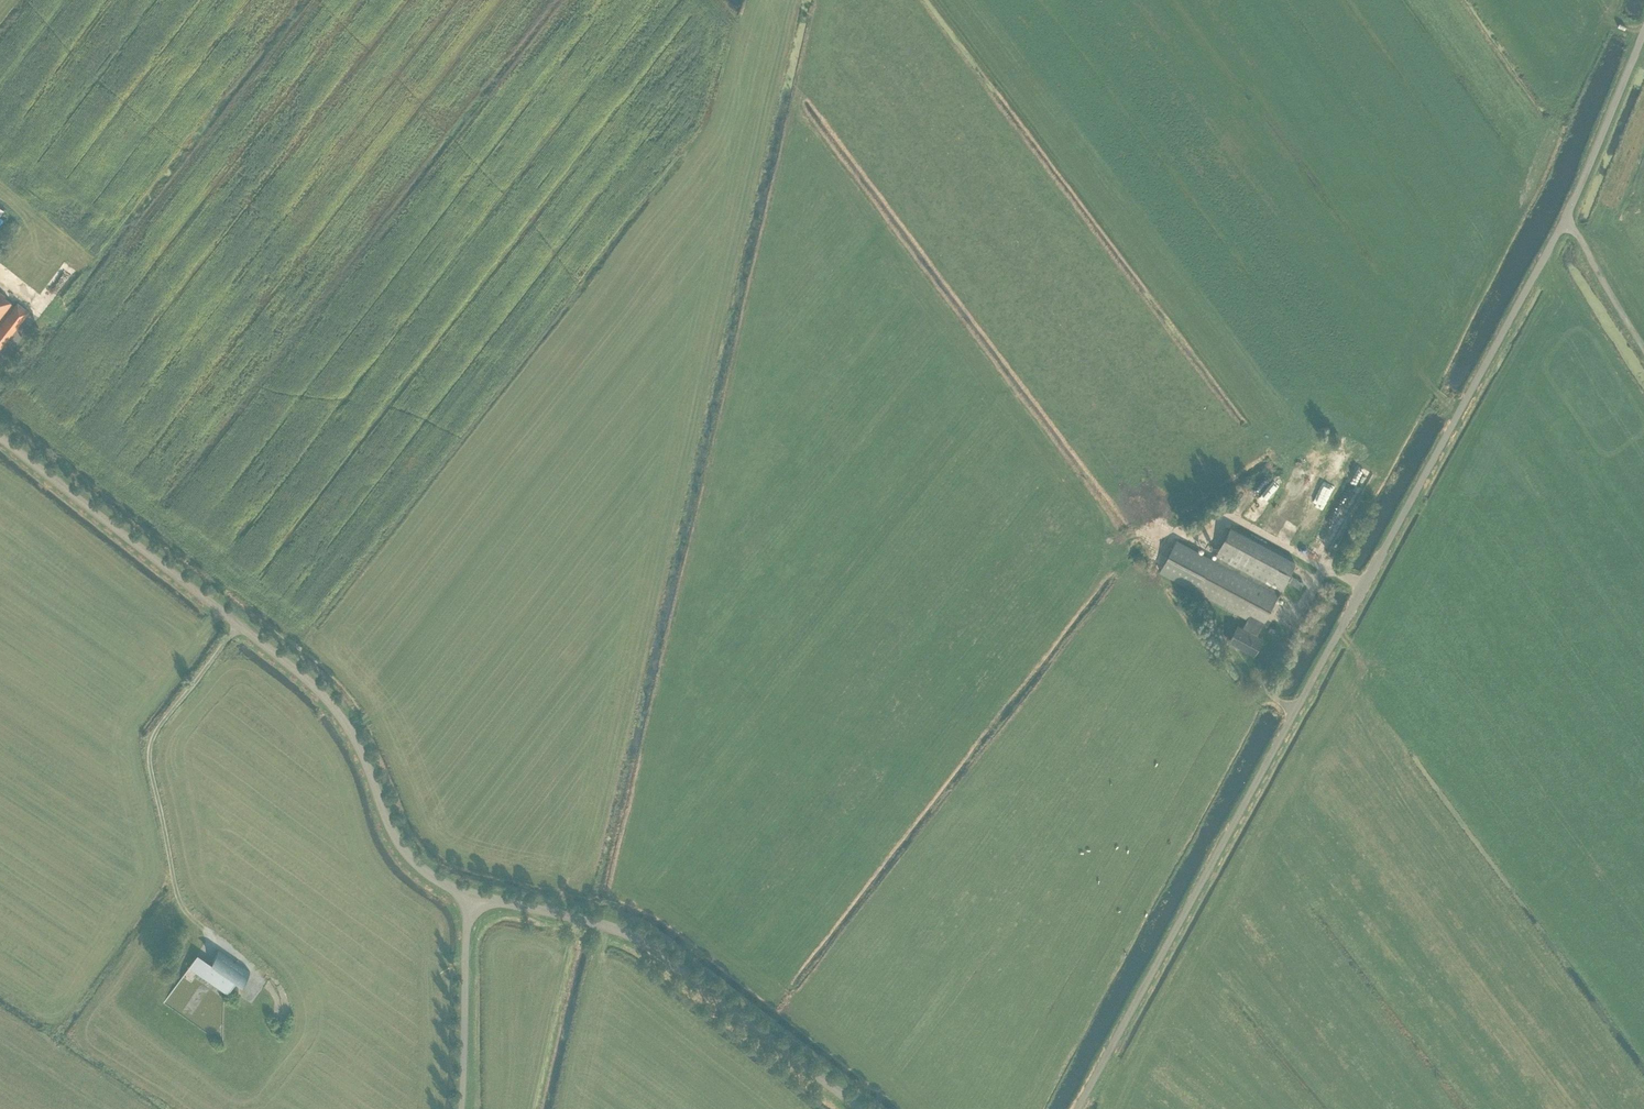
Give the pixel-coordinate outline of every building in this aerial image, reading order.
[(15,305),(4,297),(5,296),(0,291),(0,325),(15,305)] [(0,325),(0,349),(29,311),(17,302),(15,305),(0,325)] [(1266,471),(1257,479),(1262,485),(1271,477),(1266,471)] [(1231,529),(1215,559),(1277,595),(1278,595),(1295,564),(1231,529)] [(1260,626),(1277,595),(1278,595),(1215,559),(1176,539),(1159,571),(1247,619),(1258,625),(1260,626)] [(1254,632),(1258,625),(1247,619),(1243,627),(1238,624),(1229,641),(1239,646),(1240,645),(1255,653),(1263,637),(1254,632)] [(197,954),(188,966),(197,973),(200,969),(229,990),(236,981),(235,980),(241,979),(243,981),(250,971),(218,950),(212,959),(214,961),(212,964),(197,954)]
